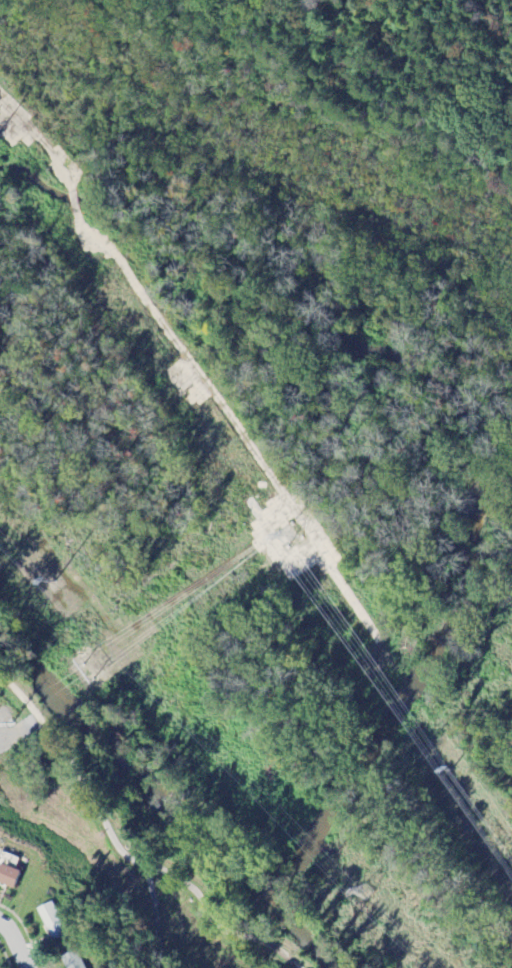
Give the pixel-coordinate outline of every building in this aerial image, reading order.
[(14,888),(18,869),(0,865),(0,885),(14,888)] [(67,934),(51,902),(36,910),(51,941),(67,934)] [(74,950),(58,957),(63,967),(83,967),(74,950)]
